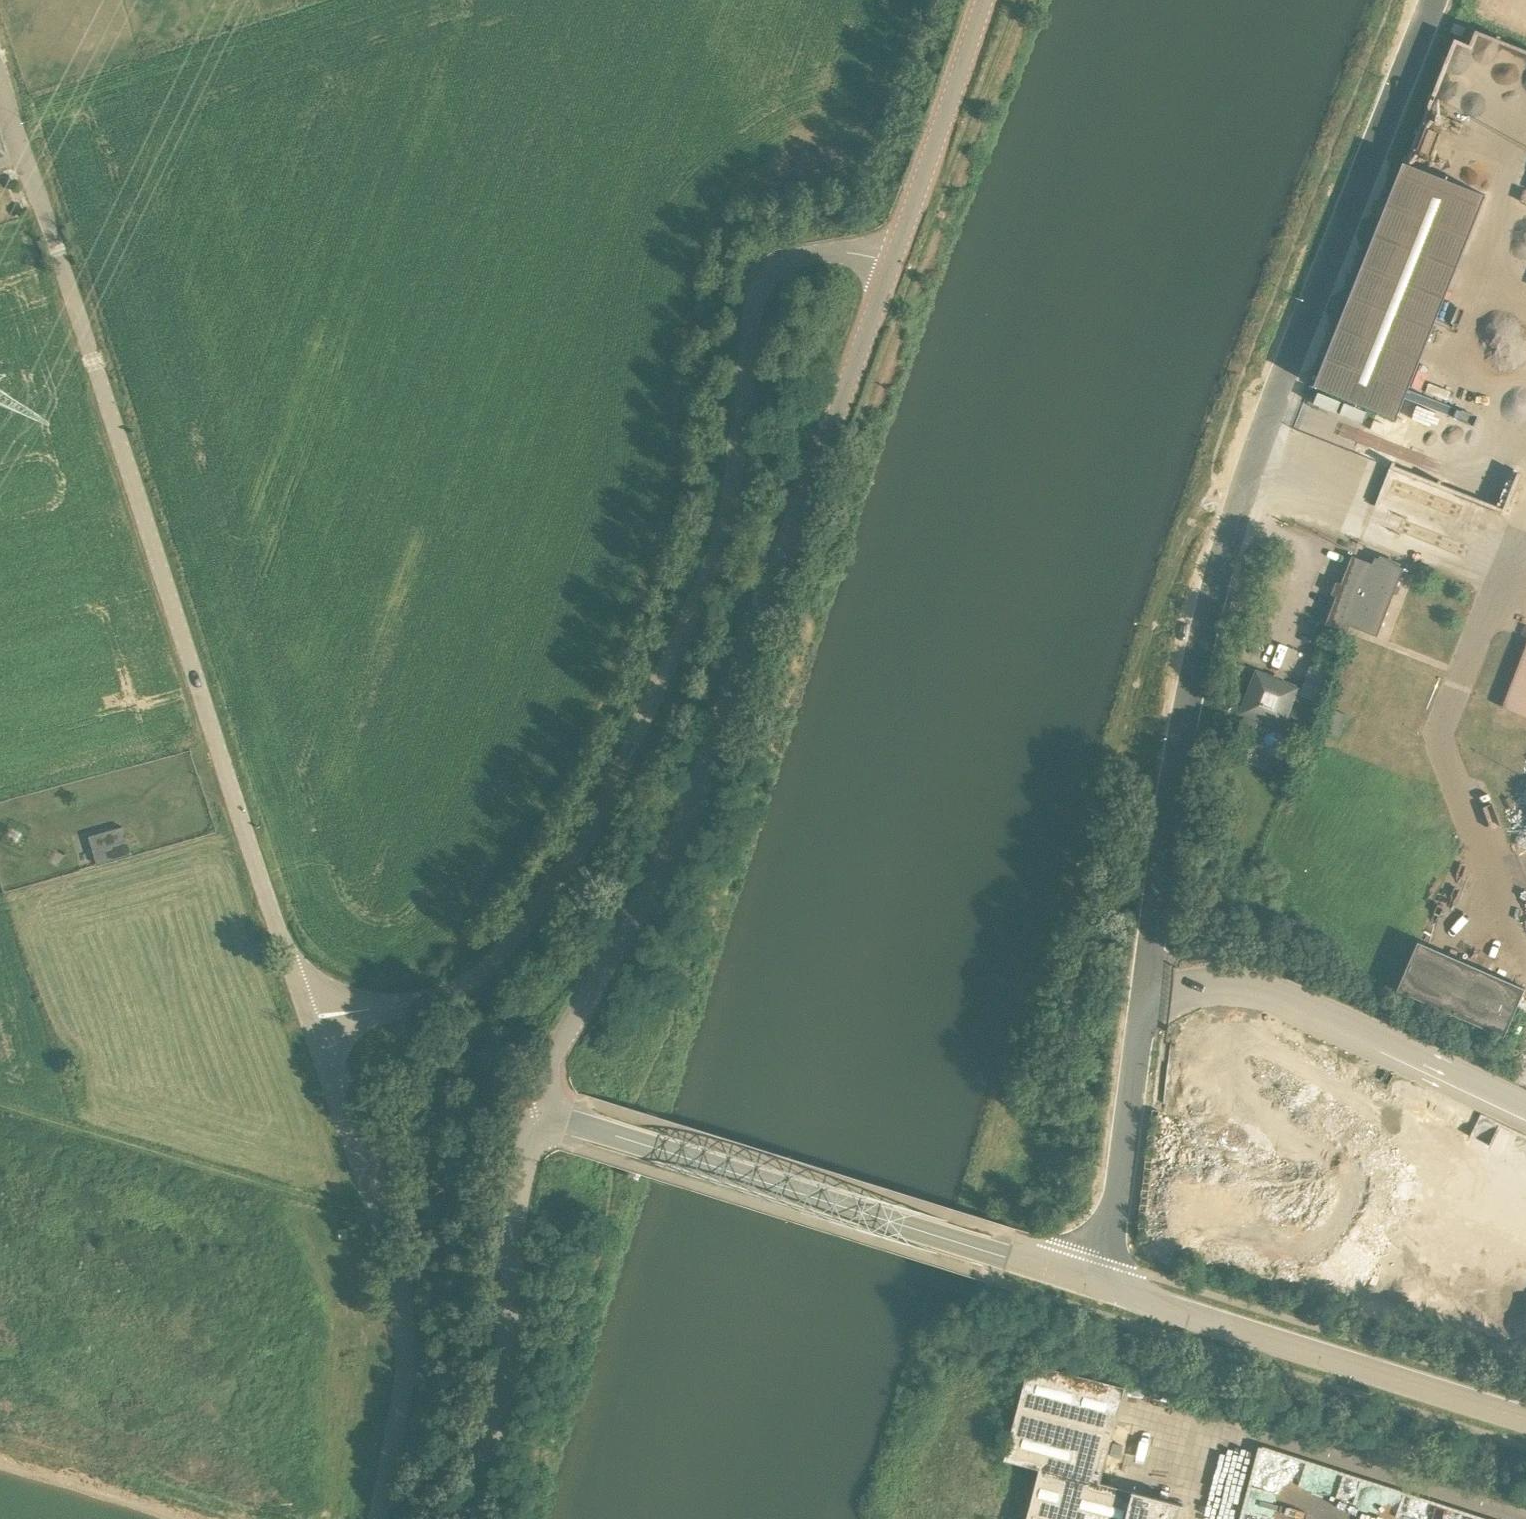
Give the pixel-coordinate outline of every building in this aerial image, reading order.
[(1481,195),(1398,162),(1310,387),(1393,419),(1481,195)] [(1373,563),(1353,555),(1341,585),(1337,584),(1334,592),(1338,594),(1326,624),(1347,632),(1349,626),(1377,637),(1394,593),(1398,594),(1400,587),(1396,585),(1403,567),(1376,557),(1373,563)] [(1525,717),(1525,648),(1503,708),(1525,717)] [(1310,666),(1298,697),(1315,704),(1316,704),(1328,673),(1310,666)] [(1241,714),(1260,721),(1284,730),(1300,687),(1258,670),(1241,714)] [(96,864),(130,854),(123,827),(88,837),(96,864)] [(1504,1037),(1525,989),(1418,942),(1397,990),(1504,1037)] [(1019,1406),(1105,1429),(1114,1431),(1125,1388),(1030,1363),(1019,1406)] [(1102,1441),(1105,1429),(1019,1406),(1005,1461),(1040,1470),(1027,1518),(1178,1518),(1182,1506),(1183,1505),(1100,1483),(1111,1444),(1102,1441)] [(1114,1431),(1105,1429),(1102,1441),(1111,1444),(1114,1431)]
